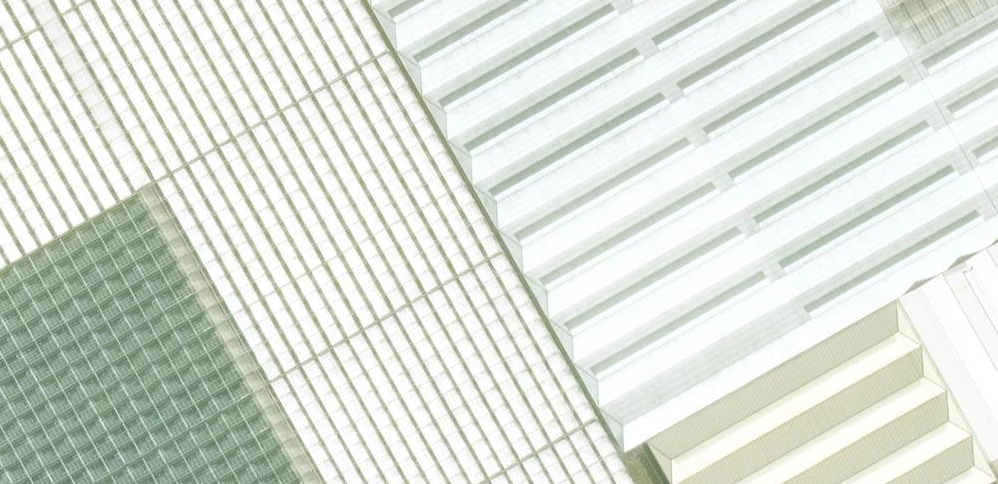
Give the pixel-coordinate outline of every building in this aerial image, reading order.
[(618,454),(361,0),(0,0),(0,483),(635,483),(618,454)] [(623,451),(645,438),(997,238),(997,0),(368,0),(623,451)] [(645,438),(671,483),(986,483),(997,477),(988,460),(997,455),(997,238),(645,438)]
